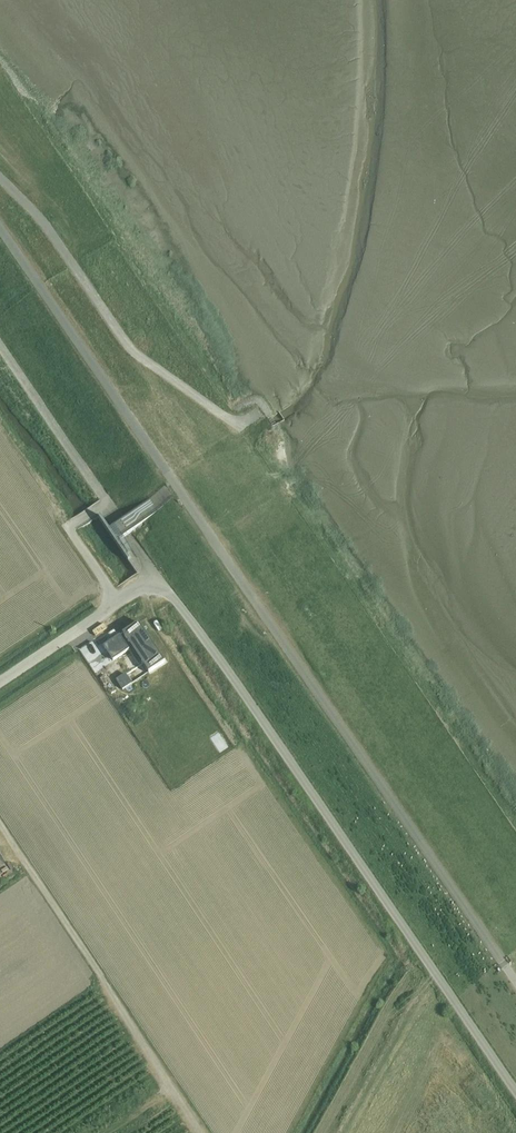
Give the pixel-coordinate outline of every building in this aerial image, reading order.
[(172,443),(172,465),(182,465),(182,443),(172,443)] [(150,502),(108,530),(116,541),(158,513),(150,502)] [(139,624),(104,647),(114,661),(129,650),(139,665),(142,663),(149,673),(165,663),(139,624)] [(119,691),(128,683),(120,673),(110,681),(119,691)]
